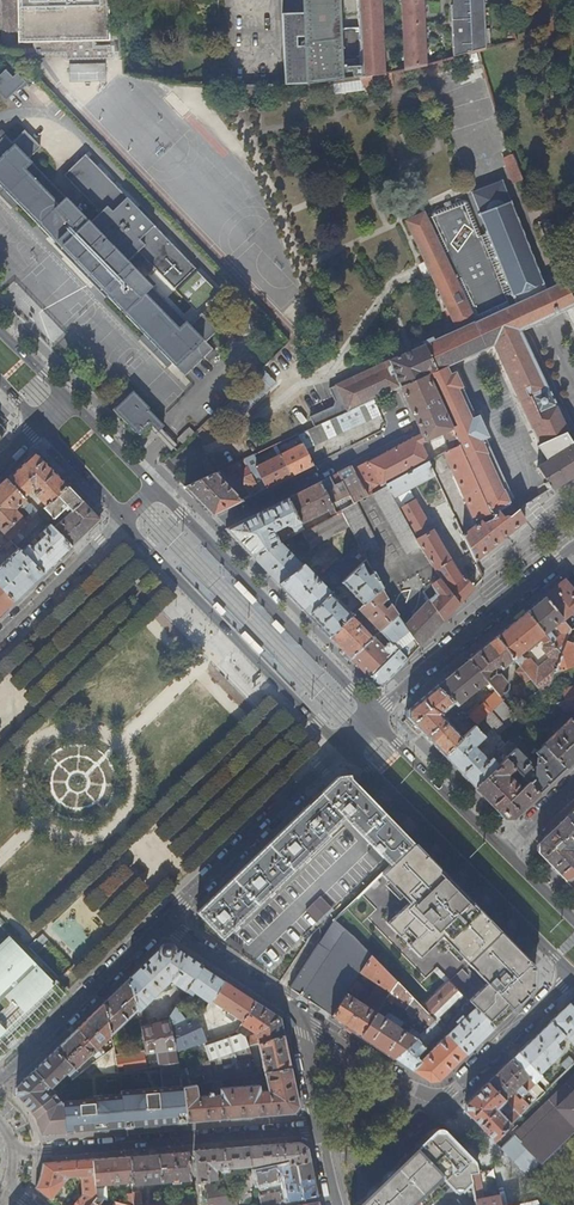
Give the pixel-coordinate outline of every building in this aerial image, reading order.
[(33,56),(41,55),(38,0),(16,0),(17,44),(32,44),(33,56)] [(64,62),(110,60),(110,45),(95,45),(95,42),(109,41),(108,0),(38,0),(41,55),(63,55),(64,62)] [(361,77),(359,29),(340,30),(339,0),(302,0),(303,13),(282,14),(285,84),(304,84),(333,80),(361,77)] [(387,74),(382,0),(358,0),(360,29),(359,29),(361,77),(387,74)] [(408,70),(430,65),(426,0),(403,0),(408,70)] [(454,23),(457,22),(457,27),(454,27),(456,57),(485,49),(484,0),(452,0),(454,23)] [(104,62),(68,62),(69,80),(105,80),(104,62)] [(5,71),(0,75),(0,94),(6,100),(25,82),(17,74),(12,78),(5,71)] [(392,86),(391,73),(387,74),(361,77),(333,80),(334,94),(364,90),(368,98),(374,96),(371,89),(392,86)] [(20,207),(36,192),(35,191),(40,186),(24,169),(31,163),(27,159),(40,147),(24,131),(11,142),(5,136),(0,140),(0,187),(20,207)] [(64,175),(100,213),(106,207),(111,212),(126,198),(85,155),(64,175)] [(521,180),(511,155),(504,158),(514,183),(521,180)] [(510,201),(501,180),(471,193),(479,213),(478,214),(479,217),(480,216),(486,230),(486,231),(485,232),(486,234),(487,233),(491,242),(491,243),(490,244),(491,246),(492,246),(496,255),(495,255),(496,256),(495,257),(496,259),(497,259),(497,260),(498,260),(500,267),(501,268),(499,269),(501,272),(502,271),(506,280),(505,280),(506,281),(505,282),(506,284),(507,284),(507,286),(508,285),(510,292),(511,293),(510,294),(511,297),(512,296),(512,297),(545,283),(544,281),(543,281),(542,280),(539,273),(539,271),(540,271),(539,269),(538,269),(537,268),(534,261),(534,259),(535,259),(534,256),(533,257),(529,248),(529,247),(530,246),(529,244),(527,244),(527,243),(524,236),(524,234),(525,234),(524,231),(522,232),(522,231),(519,222),(519,223),(518,221),(519,221),(518,218),(517,219),(511,204),(513,203),(511,201),(510,201)] [(20,207),(107,297),(141,331),(156,317),(161,321),(165,317),(177,329),(178,327),(144,293),(151,287),(127,261),(137,251),(143,246),(138,240),(153,226),(126,198),(111,212),(106,207),(100,213),(89,223),(82,216),(75,223),(58,205),(40,186),(35,191),(36,192),(20,207)] [(153,206),(157,202),(150,195),(146,199),(153,206)] [(65,198),(58,205),(75,223),(82,216),(65,198)] [(194,269),(153,226),(138,240),(143,246),(137,251),(173,289),(194,269)] [(456,330),(457,330),(475,322),(466,301),(468,300),(469,299),(467,295),(466,294),(463,296),(449,266),(431,275),(456,330)] [(563,281),(573,302),(573,275),(563,281)] [(428,376),(447,368),(448,368),(447,366),(494,344),(495,345),(521,332),(522,332),(521,331),(535,325),(536,327),(538,326),(537,324),(543,321),(544,323),(546,322),(545,320),(566,310),(573,306),(573,302),(563,281),(545,289),(544,284),(545,284),(545,283),(512,297),(515,303),(475,322),(457,330),(456,330),(425,344),(424,341),(414,346),(415,349),(388,361),(401,387),(427,375),(428,376)] [(566,310),(569,316),(573,314),(573,306),(566,310)] [(156,317),(141,331),(184,376),(211,349),(205,343),(217,330),(200,313),(189,326),(184,321),(178,327),(177,329),(165,317),(161,321),(156,317)] [(495,345),(540,445),(538,447),(548,462),(538,468),(540,472),(552,489),(573,475),(573,445),(570,439),(566,433),(568,432),(522,332),(521,332),(495,345)] [(246,385),(259,399),(287,372),(274,358),(246,385)] [(391,392),(401,387),(388,361),(336,386),(328,390),(335,404),(333,406),(309,417),(314,427),(374,399),(377,398),(383,395),(384,395),(391,392)] [(428,376),(459,445),(490,514),(491,516),(510,504),(504,490),(503,491),(497,476),(487,454),(488,454),(481,440),(479,441),(476,443),(470,430),(475,427),(448,368),(447,368),(428,376)] [(366,496),(386,484),(428,462),(428,461),(419,443),(441,432),(449,450),(459,445),(428,376),(427,375),(401,387),(421,433),(411,438),(365,463),(353,470),(366,496)] [(221,409),(225,412),(235,423),(260,400),(259,399),(246,385),(221,409)] [(149,407),(133,391),(114,410),(138,434),(149,424),(157,431),(163,425),(147,409),(149,407)] [(397,406),(391,392),(384,395),(391,409),(397,406)] [(383,395),(377,398),(384,412),(390,410),(383,395)] [(306,451),(381,415),(374,399),(314,427),(298,434),(303,444),(306,451)] [(312,465),(306,451),(303,444),(281,455),(291,476),(303,470),(312,465)] [(281,481),(291,476),(281,455),(276,445),(273,446),(279,456),(255,468),(266,489),(281,481)] [(459,445),(449,450),(444,452),(475,521),(490,514),(459,445)] [(34,452),(6,479),(23,497),(32,489),(35,489),(37,490),(33,494),(45,506),(67,486),(56,474),(34,452)] [(441,578),(460,602),(475,586),(462,575),(461,576),(409,490),(435,476),(428,462),(386,484),(416,537),(426,555),(441,578)] [(341,510),(366,496),(353,470),(352,466),(337,474),(344,487),(327,496),(335,513),(341,510)] [(242,501),(215,473),(201,479),(185,487),(200,503),(212,516),(242,501)] [(250,497),(259,492),(251,474),(244,478),(242,482),(250,497)] [(10,540),(21,529),(38,513),(30,504),(24,510),(30,516),(24,521),(13,509),(24,498),(23,497),(6,479),(0,485),(0,529),(10,540)] [(71,481),(67,486),(90,510),(94,505),(71,481)] [(431,583),(441,578),(426,555),(416,537),(386,484),(366,496),(341,510),(342,512),(349,526),(359,544),(367,559),(374,572),(382,588),(385,594),(389,599),(402,592),(425,587),(431,583)] [(90,510),(67,486),(45,506),(44,508),(50,515),(54,519),(66,507),(71,512),(53,528),(71,546),(84,534),(100,519),(90,510)] [(245,549),(253,558),(280,543),(274,532),(287,525),(287,526),(288,525),(293,527),(296,534),(301,532),(304,530),(300,523),(288,498),(263,510),(225,529),(245,549)] [(470,563),(475,560),(463,535),(447,502),(435,507),(442,520),(470,563)] [(475,561),(476,561),(496,544),(505,537),(525,521),(515,507),(497,521),(495,518),(483,524),(481,521),(463,535),(475,560),(475,561)] [(45,519),(50,515),(44,508),(38,513),(45,519)] [(329,509),(300,523),(304,530),(305,533),(333,517),(329,509)] [(310,548),(349,526),(342,512),(333,517),(305,533),(304,530),(301,532),(310,548)] [(22,551),(43,574),(57,560),(71,546),(53,528),(50,525),(38,536),(41,539),(36,544),(33,541),(32,544),(34,546),(31,548),(28,545),(22,551)] [(21,529),(10,540),(15,544),(26,534),(21,529)] [(297,604),(308,615),(331,593),(303,564),(302,565),(280,543),(253,558),(297,604)] [(40,621),(41,630),(61,626),(60,622),(78,605),(93,603),(96,599),(111,597),(120,587),(131,599),(151,596),(154,593),(162,592),(160,584),(122,544),(40,621)] [(345,579),(361,564),(367,559),(359,544),(334,568),(345,579)] [(14,601),(30,586),(43,574),(22,551),(18,548),(0,566),(0,587),(14,601)] [(342,582),(364,605),(382,588),(374,572),(368,575),(365,570),(366,569),(366,567),(364,568),(361,564),(345,579),(344,581),(342,582)] [(337,587),(342,582),(344,581),(336,573),(329,579),(337,587)] [(432,603),(443,621),(455,608),(460,602),(441,578),(431,583),(436,592),(429,599),(432,603)] [(256,600),(237,580),(233,584),(252,603),(256,600)] [(571,589),(565,581),(554,589),(544,598),(563,620),(573,610),(573,586),(571,589)] [(1,614),(14,601),(0,587),(0,615),(1,614)] [(380,631),(399,614),(393,605),(388,609),(384,605),(389,600),(389,599),(385,594),(382,588),(364,605),(359,610),(380,631)] [(320,627),(330,637),(352,616),(353,615),(331,593),(308,615),(320,627)] [(571,631),(567,625),(563,620),(544,598),(537,604),(526,613),(561,655),(568,638),(571,631)] [(406,624),(420,645),(436,628),(443,621),(432,603),(429,599),(406,624)] [(217,601),(212,605),(221,614),(225,610),(217,601)] [(496,637),(514,659),(521,667),(531,679),(545,696),(547,694),(546,694),(554,673),(561,655),(526,613),(518,619),(496,637)] [(392,675),(420,645),(406,624),(399,614),(380,631),(378,633),(374,636),(373,637),(350,658),(363,671),(375,684),(384,684),(392,675)] [(340,648),(350,658),(373,637),(352,616),(330,637),(340,648)] [(280,632),(284,629),(275,619),(271,623),(280,632)] [(266,651),(247,632),(243,636),(262,656),(266,651)] [(484,647),(470,659),(487,681),(496,691),(500,696),(507,690),(508,689),(508,685),(498,674),(495,674),(495,671),(499,668),(503,672),(512,665),(509,662),(514,659),(496,637),(484,647)] [(554,673),(573,667),(573,663),(573,662),(571,655),(573,654),(573,652),(571,644),(570,643),(571,640),(568,638),(561,655),(554,673)] [(458,669),(437,686),(455,703),(457,706),(468,697),(471,700),(474,698),(471,694),(487,681),(470,659),(458,669)] [(526,684),(531,679),(521,667),(516,672),(526,684)] [(429,741),(444,756),(463,738),(441,715),(455,703),(437,686),(407,710),(407,718),(421,732),(429,741)] [(507,690),(500,696),(503,700),(504,702),(512,696),(507,690)] [(469,717),(477,724),(480,722),(484,718),(503,700),(500,696),(496,691),(469,717)] [(284,756),(306,734),(267,694),(237,724),(264,750),(271,743),(284,756)] [(503,700),(484,718),(489,723),(499,734),(506,729),(517,718),(511,711),(504,702),(503,700)] [(518,719),(528,729),(532,724),(523,715),(518,719)] [(421,732),(407,718),(403,722),(417,737),(421,732)] [(480,722),(485,727),(489,723),(484,718),(480,722)] [(565,768),(573,760),(573,722),(570,718),(543,745),(565,768)] [(456,768),(475,788),(506,759),(514,768),(528,782),(539,794),(565,768),(543,745),(534,753),(538,756),(536,758),(535,765),(532,769),(528,764),(529,763),(529,762),(509,741),(488,761),(475,746),(489,733),(485,727),(480,722),(477,724),(463,738),(444,756),(456,768)] [(506,759),(475,788),(490,803),(504,818),(513,818),(539,794),(528,782),(521,789),(505,773),(510,772),(514,768),(506,759)] [(384,858),(390,865),(413,844),(389,819),(350,779),(335,778),(197,912),(223,938),(330,835),(328,833),(344,818),(374,848),(369,853),(378,863),(384,858)] [(566,817),(573,826),(573,809),(566,817)] [(566,817),(538,844),(538,853),(546,860),(555,870),(565,880),(573,876),(573,853),(572,851),(572,848),(573,846),(573,826),(566,817)] [(390,865),(381,874),(418,915),(397,937),(409,949),(413,946),(421,954),(418,957),(430,969),(451,948),(487,983),(469,1002),(470,1003),(475,1008),(493,1027),(543,978),(485,917),(460,892),(413,844),(390,865)] [(538,853),(534,857),(541,865),(546,860),(538,853)] [(565,880),(573,890),(573,876),(565,880)] [(320,896),(305,910),(316,922),(331,908),(320,896)] [(360,973),(371,956),(356,940),(345,931),(339,939),(346,944),(325,976),(316,970),(328,952),(321,947),(322,944),(318,943),(289,988),(309,1001),(331,1016),(355,979),(360,973)] [(64,991),(11,937),(0,948),(0,1052),(64,991)] [(238,950),(241,946),(228,938),(226,942),(238,950)] [(162,946),(128,979),(136,1010),(160,987),(162,986),(159,983),(167,975),(170,977),(170,979),(185,990),(201,966),(186,956),(171,945),(162,946)] [(376,1013),(386,998),(397,983),(371,956),(360,973),(377,985),(366,1001),(364,1000),(362,1003),(355,998),(364,985),(355,979),(331,1016),(346,1026),(361,1036),(376,1013)] [(213,973),(201,966),(185,990),(185,991),(191,995),(193,992),(205,1000),(202,1005),(200,1003),(187,1013),(188,1016),(195,1014),(203,1011),(208,1002),(223,980),(213,973)] [(128,979),(102,1004),(110,1035),(136,1010),(128,979)] [(244,994),(223,980),(208,1002),(211,1004),(213,1002),(242,1021),(256,1002),(244,994)] [(421,1008),(435,1021),(462,995),(448,981),(421,1008)] [(386,998),(430,1027),(436,1023),(435,1021),(421,1008),(397,983),(386,998)] [(258,1044),(284,1035),(280,1018),(269,1011),(256,1002),(242,1021),(241,1024),(256,1034),(256,1037),(246,1040),(244,1037),(240,1034),(204,1046),(208,1059),(248,1046),(258,1043),(258,1044)] [(467,1006),(461,1015),(464,1018),(475,1008),(470,1003),(467,1006)] [(518,1052),(539,1073),(563,1050),(556,1043),(564,1035),(573,1046),(573,1009),(569,1003),(534,1037),(518,1052)] [(102,1004),(77,1028),(96,1049),(110,1035),(102,1004)] [(167,1016),(169,1021),(169,1023),(183,1018),(174,1006),(167,1016)] [(447,1035),(466,1054),(493,1027),(475,1008),(464,1018),(461,1015),(455,1021),(455,1022),(451,1026),(453,1028),(447,1035)] [(394,1058),(421,1035),(411,1029),(408,1034),(399,1028),(403,1023),(389,1014),(387,1014),(386,1014),(384,1018),(376,1013),(361,1036),(382,1050),(394,1058)] [(169,1023),(175,1051),(206,1041),(195,1014),(188,1016),(183,1018),(169,1023)] [(144,1051),(144,1052),(156,1051),(158,1066),(177,1063),(175,1051),(169,1023),(169,1021),(140,1029),(144,1051)] [(436,1023),(430,1027),(421,1035),(394,1058),(411,1069),(430,1081),(438,1081),(466,1054),(447,1035),(421,1061),(417,1056),(443,1030),(436,1023)] [(77,1028),(55,1049),(74,1069),(96,1049),(77,1028)] [(264,1072),(291,1067),(284,1035),(258,1044),(264,1072)] [(182,1085),(182,1087),(196,1085),(252,1074),(248,1057),(252,1056),(248,1046),(208,1059),(178,1069),(182,1085)] [(102,1056),(93,1063),(102,1073),(117,1072),(114,1055),(113,1048),(105,1054),(102,1056)] [(55,1049),(34,1070),(50,1087),(51,1088),(65,1073),(67,1075),(74,1069),(55,1049)] [(125,1053),(128,1071),(132,1070),(148,1067),(158,1066),(156,1051),(144,1052),(125,1053)] [(518,1052),(511,1059),(537,1084),(543,1078),(539,1073),(518,1052)] [(117,1072),(128,1071),(125,1053),(114,1055),(117,1072)] [(511,1059),(487,1082),(508,1104),(509,1105),(519,1115),(528,1106),(523,1102),(520,1105),(512,1098),(510,1100),(507,1096),(514,1089),(520,1095),(525,1090),(519,1084),(524,1080),(529,1085),(528,1085),(539,1096),(543,1092),(537,1084),(511,1059)] [(117,1072),(120,1090),(136,1088),(162,1086),(161,1079),(150,1081),(148,1067),(132,1070),(128,1071),(117,1072)] [(182,1087),(188,1121),(293,1112),(298,1105),(291,1067),(264,1072),(267,1089),(260,1090),(259,1085),(220,1088),(211,1090),(211,1095),(198,1096),(196,1085),(182,1087)] [(26,1104),(31,1110),(49,1096),(46,1092),(50,1087),(34,1070),(16,1087),(17,1096),(20,1098),(26,1104)] [(500,1147),(525,1173),(538,1160),(538,1161),(573,1126),(573,1075),(500,1147)] [(508,1104),(487,1082),(465,1103),(465,1111),(494,1140),(519,1115),(509,1105),(505,1109),(510,1115),(509,1117),(510,1119),(508,1121),(496,1108),(502,1103),(505,1106),(508,1104)] [(120,1092),(126,1126),(188,1121),(182,1087),(182,1085),(162,1086),(136,1088),(120,1090),(120,1092)] [(46,1092),(49,1096),(53,1093),(55,1092),(51,1088),(50,1087),(46,1092)] [(62,1104),(65,1131),(126,1126),(120,1092),(99,1094),(99,1096),(100,1096),(98,1102),(94,1100),(62,1104)] [(49,1096),(31,1110),(32,1112),(36,1118),(37,1122),(40,1129),(41,1133),(65,1131),(62,1104),(61,1105),(53,1093),(49,1096)] [(436,1132),(375,1191),(400,1186),(409,1185),(441,1179),(451,1177),(457,1176),(470,1173),(476,1172),(475,1164),(444,1133),(436,1132)] [(300,1142),(194,1150),(197,1183),(217,1179),(216,1173),(216,1172),(220,1171),(220,1175),(229,1174),(228,1171),(253,1169),(288,1163),(289,1165),(310,1161),(308,1148),(300,1142)] [(188,1151),(158,1153),(161,1182),(171,1181),(171,1182),(179,1182),(179,1180),(191,1179),(188,1151)] [(158,1153),(128,1156),(131,1181),(131,1185),(161,1182),(158,1153)] [(131,1181),(128,1156),(92,1159),(96,1196),(102,1198),(106,1199),(105,1183),(131,1181)] [(92,1159),(42,1163),(42,1168),(40,1175),(38,1182),(35,1187),(50,1199),(67,1178),(80,1176),(82,1194),(74,1204),(89,1204),(96,1196),(92,1159)] [(318,1195),(310,1161),(289,1165),(256,1172),(259,1190),(262,1190),(261,1183),(277,1180),(280,1175),(283,1174),(288,1201),(318,1195)] [(470,1173),(472,1184),(476,1204),(500,1204),(498,1195),(482,1199),(476,1172),(470,1173)] [(375,1191),(360,1204),(432,1204),(451,1188),(458,1196),(472,1184),(470,1173),(457,1176),(451,1177),(441,1179),(409,1185),(400,1186),(375,1191)] [(197,1183),(199,1204),(237,1204),(232,1176),(217,1179),(197,1183)] [(498,1195),(500,1204),(518,1204),(537,1200),(524,1186),(497,1192),(498,1195)] [(113,1201),(114,1201),(125,1204),(128,1204),(133,1204),(132,1192),(132,1190),(113,1192),(113,1201)] [(140,1192),(132,1192),(133,1204),(141,1204),(140,1192)] [(261,1204),(265,1204),(282,1202),(280,1193),(260,1197),(261,1204)] [(96,1196),(89,1204),(97,1204),(102,1198),(96,1196)]
